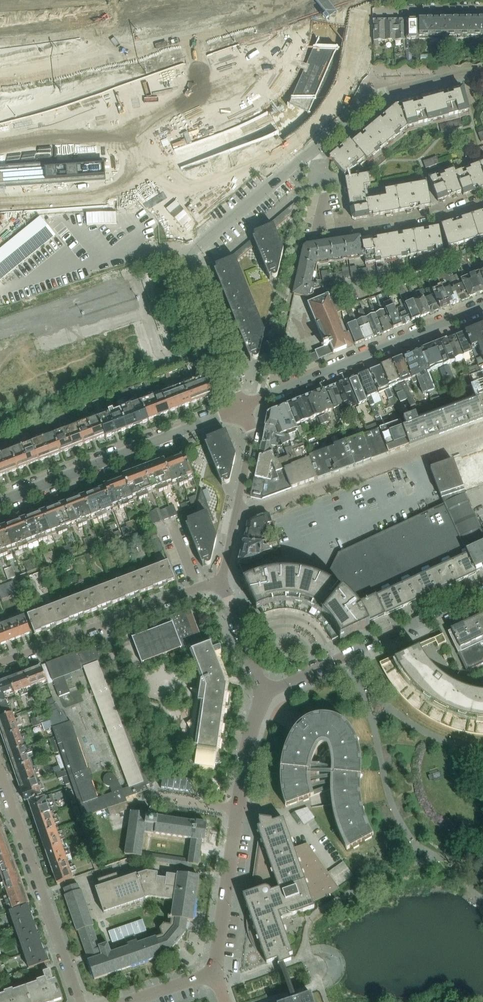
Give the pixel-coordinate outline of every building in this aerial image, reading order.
[(325,19),(346,38),(351,32),(330,13),(325,19)] [(445,19),(432,20),(432,40),(434,40),(434,38),(445,38),(445,40),(446,40),(445,19)] [(458,19),(445,19),(446,40),(447,40),(447,38),(457,38),(457,40),(458,40),(458,19)] [(471,19),(458,19),(458,40),(460,40),(460,38),(471,38),(471,40),(472,40),(471,19)] [(471,19),(472,40),(473,40),(473,38),(482,38),(482,19),(471,19)] [(384,40),(384,20),(373,21),(374,40),(375,48),(378,48),(377,40),(384,40)] [(395,20),(384,20),(384,40),(395,40),(395,20)] [(406,20),(395,20),(395,40),(403,40),(403,47),(404,47),(404,50),(406,50),(406,20)] [(417,20),(406,20),(406,50),(406,53),(411,53),(411,40),(416,40),(417,20)] [(432,20),(418,20),(418,40),(421,40),(421,38),(432,38),(432,40),(432,20)] [(469,112),(462,88),(396,106),(352,143),(367,162),(407,128),(469,112)] [(460,120),(439,126),(441,133),(462,127),(460,120)] [(350,140),(349,140),(329,157),(344,176),(358,164),(360,166),(366,161),(352,143),(350,140)] [(437,156),(423,162),(425,169),(439,164),(437,156)] [(0,167),(0,172),(37,169),(51,168),(97,165),(98,176),(59,179),(52,180),(0,183),(0,189),(106,182),(104,160),(0,167)] [(462,168),(461,167),(454,170),(454,169),(444,173),(445,175),(440,177),(441,179),(438,181),(436,176),(429,179),(438,201),(462,192),(463,196),(478,190),(479,193),(482,192),(481,189),(482,188),(482,162),(462,170),(462,168)] [(97,165),(51,168),(37,169),(0,172),(0,183),(52,180),(59,179),(98,176),(97,165)] [(368,175),(345,179),(346,186),(343,186),(345,193),(347,193),(352,218),(354,220),(368,217),(366,201),(363,187),(370,185),(368,175)] [(386,197),(382,198),(366,201),(368,217),(386,214),(386,217),(393,216),(393,213),(406,211),(407,214),(411,213),(410,210),(431,206),(427,183),(385,190),(386,197)] [(294,203),(263,230),(273,225),(275,229),(291,215),(294,203)] [(465,218),(464,215),(460,216),(461,219),(441,225),(448,247),(482,236),(482,212),(465,218)] [(40,217),(0,249),(0,281),(55,236),(40,217)] [(139,237),(139,224),(115,225),(115,238),(139,237)] [(283,250),(275,229),(273,225),(263,230),(254,233),(255,237),(252,239),(255,246),(270,281),(270,280),(269,277),(271,276),(272,278),(273,278),(275,278),(276,278),(277,277),(277,275),(283,250)] [(376,238),(371,239),(365,240),(369,263),(443,250),(439,227),(424,230),(423,227),(419,227),(420,230),(398,234),(397,231),(393,232),(394,235),(380,238),(379,234),(376,235),(376,238)] [(304,249),(298,276),(311,279),(314,263),(347,258),(364,256),(365,264),(369,263),(365,240),(361,241),(361,238),(307,246),(304,249)] [(236,262),(255,246),(252,239),(225,262),(234,258),(236,262)] [(469,298),(482,292),(482,282),(480,274),(473,276),(471,271),(472,271),(466,257),(464,257),(464,256),(455,260),(458,272),(459,273),(469,298)] [(258,357),(264,332),(236,262),(234,258),(225,262),(215,266),(216,269),(214,270),(247,353),(247,354),(247,356),(248,357),(249,358),(250,362),(251,361),(250,358),(252,357),(253,359),(254,359),(256,359),(257,359),(258,358),(258,357)] [(349,267),(351,277),(369,274),(368,268),(357,270),(356,266),(349,267)] [(385,273),(384,266),(377,267),(378,275),(385,273)] [(349,277),(347,267),(342,268),(342,272),(328,274),(327,271),(321,272),(323,282),(349,277)] [(447,273),(445,268),(445,267),(435,271),(436,272),(438,277),(447,273)] [(440,282),(450,306),(460,302),(448,275),(447,273),(438,277),(440,282)] [(448,275),(460,302),(469,298),(459,273),(453,276),(451,273),(448,275)] [(298,276),(297,281),(294,295),(309,298),(311,291),(319,289),(317,284),(312,285),(310,285),(310,284),(311,279),(298,276)] [(431,286),(434,293),(441,310),(450,306),(440,282),(431,286)] [(336,286),(329,289),(326,290),(328,296),(306,305),(325,347),(325,348),(330,346),(333,354),(353,346),(348,335),(345,336),(335,314),(342,311),(336,286)] [(421,317),(415,301),(409,303),(402,286),(402,287),(401,286),(398,287),(405,305),(412,321),(421,317)] [(419,299),(415,301),(421,317),(430,314),(423,297),(420,289),(415,291),(419,299)] [(423,295),(430,314),(441,310),(434,293),(425,296),(425,295),(425,294),(423,289),(420,290),(423,296),(423,295)] [(376,296),(380,307),(381,308),(383,307),(385,306),(383,300),(390,297),(388,291),(380,295),(376,296)] [(405,305),(396,309),(402,325),(412,321),(405,305)] [(402,325),(396,309),(394,306),(385,310),(392,329),(402,325)] [(385,310),(383,307),(381,308),(382,312),(375,314),(383,333),(392,329),(385,310)] [(363,320),(357,322),(365,341),(374,337),(367,318),(365,314),(363,308),(359,310),(363,320)] [(355,345),(365,341),(357,322),(352,310),(349,311),(351,314),(348,316),(351,324),(347,326),(355,345)] [(383,333),(375,314),(374,310),(370,312),(371,316),(367,318),(374,337),(383,333)] [(464,333),(473,354),(474,357),(480,370),(482,369),(482,325),(464,333)] [(474,357),(473,354),(464,333),(455,336),(460,350),(461,352),(464,358),(471,355),(472,358),(474,357)] [(455,336),(446,340),(451,354),(456,351),(457,354),(461,352),(460,350),(455,336)] [(446,340),(434,345),(450,383),(455,381),(448,366),(446,366),(446,365),(454,361),(451,354),(446,340)] [(445,385),(450,383),(434,345),(423,349),(432,370),(440,367),(441,369),(439,369),(445,385)] [(316,353),(319,360),(333,354),(330,346),(325,348),(316,352),(316,353)] [(421,350),(412,354),(427,390),(428,391),(435,388),(429,373),(427,374),(425,375),(424,373),(430,371),(421,350)] [(316,353),(296,362),(297,365),(299,368),(319,360),(316,353)] [(403,358),(411,379),(413,383),(417,382),(415,377),(418,376),(419,378),(417,379),(422,392),(427,390),(412,354),(403,358)] [(391,362),(406,398),(411,396),(406,383),(404,384),(403,382),(411,379),(403,358),(391,362)] [(391,362),(380,367),(389,388),(397,384),(398,386),(396,387),(401,400),(406,398),(391,362)] [(195,377),(190,364),(186,366),(191,378),(195,377)] [(392,396),(389,388),(380,367),(370,371),(379,393),(384,390),(387,398),(392,396)] [(377,393),(368,372),(357,376),(370,405),(375,417),(378,416),(373,404),(370,396),(377,393)] [(469,376),(478,399),(482,412),(482,381),(480,372),(469,376)] [(173,385),(169,373),(165,375),(170,386),(173,385)] [(369,405),(370,405),(357,376),(347,380),(357,405),(368,401),(369,405)] [(212,394),(205,377),(198,380),(197,377),(193,378),(198,390),(202,399),(210,396),(210,395),(212,394)] [(190,384),(184,386),(187,395),(191,404),(202,399),(198,390),(193,378),(188,380),(190,384)] [(153,393),(149,381),(144,383),(148,394),(153,393)] [(346,381),(335,385),(343,405),(347,404),(349,408),(356,406),(346,381)] [(180,408),(191,404),(187,395),(184,386),(178,388),(176,385),(172,386),(177,400),(180,408)] [(346,412),(343,405),(335,385),(326,389),(334,410),(338,408),(341,415),(346,412)] [(168,392),(163,394),(167,404),(170,412),(180,408),(177,400),(172,386),(166,388),(168,392)] [(324,390),(312,395),(324,424),(328,422),(326,415),(324,413),(333,410),(324,390)] [(159,416),(170,412),(167,404),(163,394),(156,397),(155,393),(150,394),(156,409),(159,416)] [(482,418),(482,412),(478,399),(473,401),(471,393),(466,395),(468,400),(429,414),(427,409),(400,419),(410,445),(482,418)] [(142,403),(146,413),(148,420),(159,416),(156,409),(150,394),(146,396),(147,400),(142,402),(142,403)] [(324,424),(312,395),(300,400),(308,419),(318,416),(319,418),(317,419),(320,426),(324,424)] [(308,419),(300,400),(287,405),(295,425),(308,419)] [(148,420),(146,413),(142,403),(135,405),(134,402),(130,403),(135,418),(138,425),(149,421),(148,420)] [(126,409),(120,411),(125,423),(128,429),(138,425),(135,418),(130,403),(124,405),(126,409)] [(300,439),(298,438),(285,406),(278,409),(291,442),(300,439)] [(270,412),(277,428),(283,444),(277,445),(277,447),(277,448),(291,442),(278,409),(270,412)] [(117,433),(128,429),(125,423),(120,411),(114,413),(113,410),(108,411),(114,427),(117,433)] [(104,417),(99,419),(104,432),(106,437),(117,433),(114,427),(108,411),(103,413),(104,417)] [(268,413),(265,426),(277,428),(270,412),(268,413)] [(105,438),(106,437),(104,432),(99,419),(93,421),(92,417),(87,419),(94,436),(95,440),(105,437),(105,438)] [(84,424),(78,427),(83,441),(85,444),(95,440),(94,436),(87,419),(82,421),(84,424)] [(400,420),(380,428),(389,453),(409,445),(400,420)] [(70,426),(66,427),(74,448),(85,444),(83,441),(78,427),(72,429),(70,426)] [(283,444),(277,428),(265,426),(264,433),(277,436),(277,437),(278,438),(277,445),(283,444)] [(62,453),(74,448),(66,427),(61,429),(62,432),(55,435),(62,453)] [(370,434),(364,437),(372,459),(389,453),(380,428),(369,432),(370,434)] [(357,436),(346,440),(355,465),(372,459),(363,434),(362,434),(360,430),(355,432),(357,436)] [(236,456),(235,453),(233,450),(234,447),(233,444),(232,441),(231,439),(228,437),(226,431),(206,439),(208,442),(207,443),(205,444),(208,452),(222,486),(222,485),(221,482),(223,481),(224,482),(225,483),(227,483),(228,483),(229,482),(230,481),(236,456)] [(264,433),(262,442),(270,441),(271,445),(273,450),(277,448),(277,447),(277,445),(278,438),(277,437),(277,436),(264,433)] [(46,434),(42,436),(46,448),(45,449),(45,451),(48,450),(49,452),(48,452),(50,457),(62,453),(55,435),(53,436),(53,435),(47,438),(46,434)] [(312,452),(307,454),(317,479),(355,465),(346,440),(345,440),(339,442),(337,435),(331,438),(334,444),(320,449),(318,443),(311,446),(313,451),(312,451),(312,452)] [(38,441),(33,443),(40,461),(50,457),(48,452),(49,452),(48,450),(45,451),(45,449),(46,448),(42,436),(37,437),(38,441)] [(291,489),(317,479),(307,454),(301,440),(284,446),(288,456),(280,459),(287,480),(291,489)] [(259,455),(273,450),(271,445),(270,441),(262,442),(259,455)] [(40,461),(33,443),(27,446),(25,442),(21,444),(26,456),(24,456),(25,459),(28,458),(28,460),(27,460),(29,465),(40,461)] [(17,449),(11,452),(18,469),(29,465),(27,460),(28,460),(28,458),(25,459),(24,456),(26,456),(21,444),(16,445),(17,449)] [(259,456),(255,477),(264,479),(265,481),(262,499),(291,489),(287,480),(280,459),(276,449),(259,456)] [(453,460),(464,491),(482,484),(482,449),(453,460)] [(18,469),(11,452),(6,454),(5,450),(0,452),(5,464),(4,464),(5,467),(7,466),(8,468),(7,468),(9,473),(18,469)] [(9,473),(7,468),(8,468),(7,466),(5,467),(4,464),(5,464),(0,452),(0,476),(9,473)] [(182,455),(174,458),(183,483),(188,481),(186,477),(192,475),(185,456),(183,456),(182,455)] [(178,485),(183,483),(174,458),(164,462),(171,481),(172,483),(176,481),(178,485)] [(464,490),(453,461),(453,460),(430,469),(442,498),(464,490)] [(166,483),(171,481),(164,462),(163,462),(161,461),(153,464),(162,489),(167,487),(166,483)] [(158,491),(162,489),(153,464),(143,468),(151,489),(156,487),(158,491)] [(147,490),(151,489),(143,468),(133,472),(143,496),(148,494),(147,490)] [(138,498),(143,496),(133,472),(126,475),(125,477),(124,477),(131,496),(136,494),(138,498)] [(131,496),(124,477),(114,481),(124,506),(128,504),(127,500),(132,498),(131,496)] [(265,481),(254,479),(251,497),(262,499),(265,481)] [(119,508),(124,506),(114,481),(106,484),(106,485),(105,486),(105,487),(104,487),(111,506),(117,504),(119,508)] [(101,510),(103,516),(108,514),(106,510),(111,508),(110,506),(111,506),(104,487),(93,492),(98,505),(100,505),(101,507),(98,508),(99,510),(101,510)] [(215,521),(201,488),(194,518),(187,520),(188,524),(186,525),(203,567),(209,565),(210,564),(211,563),(211,562),(217,537),(211,523),(215,521)] [(208,489),(203,491),(208,502),(212,500),(208,489)] [(444,504),(468,555),(477,573),(476,572),(482,569),(482,532),(482,530),(464,491),(442,499),(444,504)] [(93,492),(83,495),(91,516),(96,514),(98,518),(103,516),(101,510),(99,510),(98,508),(101,507),(100,505),(98,505),(93,492)] [(86,518),(91,516),(83,495),(73,499),(79,513),(77,514),(78,515),(81,514),(82,517),(80,518),(83,524),(88,522),(86,518)] [(73,499),(63,503),(71,523),(77,521),(78,525),(83,524),(80,518),(82,517),(81,514),(78,515),(77,514),(79,513),(73,499)] [(67,525),(71,523),(63,503),(53,507),(59,520),(60,520),(61,522),(58,523),(59,525),(61,525),(63,531),(68,529),(67,525)] [(325,614),(330,618),(333,623),(334,624),(335,624),(338,629),(342,636),(340,637),(340,636),(338,637),(340,640),(369,627),(368,624),(369,623),(371,621),(372,622),(375,621),(375,620),(384,616),(386,616),(377,597),(468,555),(444,504),(423,513),(345,550),(338,553),(325,580),(313,606),(314,607),(319,610),(323,613),(324,614),(325,614)] [(174,505),(167,508),(171,518),(178,515),(174,505)] [(53,507),(44,511),(51,531),(57,529),(58,533),(63,531),(61,525),(59,525),(58,523),(61,522),(60,520),(59,520),(53,507)] [(164,521),(160,511),(159,508),(149,512),(150,515),(154,524),(164,521)] [(164,521),(171,518),(167,508),(160,511),(164,521)] [(44,511),(34,514),(39,528),(40,527),(41,530),(39,530),(39,532),(41,532),(43,539),(48,537),(47,533),(51,531),(44,511)] [(34,514),(23,518),(31,539),(37,537),(38,541),(43,539),(41,532),(39,532),(39,530),(41,530),(40,527),(39,528),(34,514)] [(248,522),(247,530),(264,532),(264,526),(272,523),(271,517),(270,516),(267,514),(250,520),(248,522)] [(23,518),(14,522),(19,535),(20,535),(21,538),(18,538),(19,540),(21,540),(23,546),(28,544),(27,540),(31,539),(23,518)] [(14,522),(4,526),(11,546),(17,544),(18,548),(23,546),(21,540),(19,540),(18,538),(21,538),(20,535),(19,535),(14,522)] [(0,527),(0,546),(1,545),(2,547),(1,548),(3,554),(9,552),(7,548),(11,546),(4,526),(0,527)] [(112,529),(108,531),(112,540),(122,537),(119,531),(114,533),(112,529)] [(263,537),(264,532),(247,530),(244,541),(261,544),(266,543),(267,538),(263,537)] [(156,532),(147,536),(149,542),(159,538),(156,532)] [(93,536),(88,538),(92,548),(96,546),(93,536)] [(88,549),(92,548),(88,538),(84,540),(88,549)] [(261,546),(244,543),(242,551),(259,555),(280,548),(278,539),(268,542),(269,544),(261,546)] [(69,546),(72,556),(77,554),(73,544),(69,546)] [(68,557),(72,556),(69,546),(64,547),(68,557)] [(247,566),(261,561),(259,555),(242,551),(239,565),(241,568),(242,568),(241,565),(247,566)] [(477,573),(468,555),(377,597),(386,616),(408,605),(477,573)] [(168,562),(139,573),(147,591),(154,588),(153,587),(157,586),(158,589),(159,588),(163,586),(163,587),(164,587),(163,584),(167,582),(167,583),(175,580),(168,562)] [(299,601),(300,601),(301,602),(306,603),(312,606),(313,606),(325,580),(321,578),(316,576),(313,575),(310,574),(307,573),(303,572),(300,572),(296,571),(293,571),(289,571),(285,571),(282,571),(278,571),(274,571),(271,572),(267,572),(264,573),(260,574),(257,575),(253,576),(250,577),(247,579),(246,577),(245,578),(246,579),(243,581),(257,610),(260,608),(260,607),(259,607),(258,606),(265,603),(273,601),(279,600),(285,600),(287,600),(293,600),(299,601)] [(139,573),(111,583),(119,602),(126,599),(125,598),(129,597),(130,599),(131,599),(135,597),(135,598),(136,597),(135,595),(139,593),(139,594),(147,591),(139,573)] [(28,576),(15,582),(16,584),(25,581),(26,583),(31,582),(28,576)] [(111,605),(119,602),(111,583),(84,594),(91,613),(98,610),(98,609),(102,607),(103,610),(103,609),(107,608),(108,608),(107,605),(111,604),(111,605)] [(83,615),(91,613),(84,594),(56,605),(63,623),(70,620),(70,619),(74,618),(75,621),(75,620),(79,618),(80,619),(79,616),(83,614),(83,615)] [(286,610),(285,600),(279,600),(273,601),(265,603),(258,606),(259,607),(260,607),(260,608),(262,611),(261,611),(263,615),(264,614),(268,612),(273,611),(274,611),(275,611),(275,610),(280,610),(285,609),(285,610),(286,610)] [(287,600),(285,600),(286,610),(287,610),(286,609),(292,610),(297,611),(300,601),(299,601),(293,600),(287,600)] [(306,603),(301,602),(300,601),(297,611),(298,612),(298,611),(303,612),(308,614),(307,615),(308,615),(313,606),(312,606),(306,603)] [(55,626),(63,623),(56,605),(27,615),(34,634),(42,631),(42,630),(46,628),(47,631),(51,629),(51,630),(52,629),(51,627),(55,625),(55,626)] [(314,607),(313,606),(308,615),(309,616),(309,615),(313,618),(318,621),(317,621),(318,622),(324,614),(323,613),(319,610),(314,607)] [(203,681),(201,682),(191,754),(195,755),(194,762),(163,758),(165,763),(199,768),(202,771),(213,773),(214,770),(215,763),(221,764),(219,752),(228,684),(228,677),(222,660),(221,646),(214,648),(211,643),(204,645),(190,609),(153,623),(155,629),(132,638),(142,664),(190,645),(203,681)] [(325,614),(324,614),(318,622),(319,622),(323,625),(326,629),(325,629),(326,630),(334,624),(333,623),(330,618),(325,614)] [(451,630),(451,631),(448,632),(466,671),(482,664),(482,615),(451,630)] [(24,616),(9,622),(15,639),(30,633),(24,616)] [(9,622),(0,626),(0,644),(0,645),(15,639),(9,622)] [(335,624),(334,624),(326,630),(326,631),(327,630),(330,634),(332,639),(332,640),(336,639),(336,638),(338,637),(340,636),(340,637),(342,636),(338,629),(335,624)] [(434,638),(438,646),(446,642),(442,635),(434,638)] [(149,785),(102,660),(100,656),(96,646),(76,654),(75,652),(74,653),(75,653),(47,664),(47,663),(46,663),(59,698),(71,693),(64,676),(85,668),(126,777),(125,777),(128,787),(122,789),(117,779),(115,776),(114,775),(113,774),(112,774),(110,773),(109,773),(108,773),(106,774),(105,775),(105,776),(104,777),(103,778),(103,780),(103,782),(104,783),(105,785),(106,786),(107,786),(108,787),(110,787),(112,792),(98,797),(87,769),(69,776),(83,818),(127,801),(126,798),(137,793),(148,789),(146,786),(149,785)] [(482,693),(479,693),(475,692),(472,692),(469,691),(465,690),(462,688),(459,687),(456,685),(452,684),(449,682),(446,680),(443,678),(441,676),(438,674),(435,671),(433,669),(430,666),(428,663),(426,661),(424,658),(422,655),(420,652),(419,648),(411,652),(410,649),(401,653),(402,656),(390,662),(388,659),(380,663),(382,667),(383,671),(386,675),(388,679),(390,682),(393,686),(395,689),(398,692),(401,696),(404,699),(407,702),(410,705),(413,707),(416,710),(420,713),(423,715),(427,717),(430,720),(434,722),(438,724),(442,725),(446,727),(450,728),(454,730),(458,731),(462,732),(466,733),(470,734),(475,735),(479,735),(482,736),(482,694),(482,693)] [(23,672),(29,688),(47,682),(41,666),(23,672)] [(14,694),(29,688),(23,672),(6,679),(11,692),(13,691),(14,694)] [(4,694),(11,692),(6,679),(0,681),(0,689),(2,689),(4,694)] [(10,713),(6,701),(0,703),(0,717),(10,713)] [(57,710),(55,703),(45,707),(47,714),(57,710)] [(44,723),(41,712),(37,714),(38,717),(31,719),(34,726),(44,723)] [(3,738),(19,732),(13,715),(0,720),(0,729),(3,738)] [(306,719),(305,720),(304,720),(303,721),(300,723),(299,724),(297,726),(295,729),(293,732),(292,732),(291,734),(290,736),(288,740),(286,744),(284,750),(283,754),(282,758),(281,763),(280,767),(280,772),(280,776),(280,780),(280,784),(281,790),(282,793),(283,798),(285,804),(285,806),(333,789),(334,792),(334,795),(334,800),(335,805),(335,808),(336,810),(337,816),(338,820),(340,826),(342,831),(344,837),(346,841),(350,848),(350,849),(371,837),(373,836),(371,832),(370,829),(368,825),(367,822),(365,818),(364,814),(363,810),(362,806),(361,802),(361,798),(361,793),(360,789),(360,785),(360,782),(361,777),(361,773),(361,770),(361,767),(361,762),(361,758),(359,751),(358,744),(358,743),(357,743),(357,742),(357,741),(357,740),(356,739),(356,738),(356,737),(355,737),(355,736),(355,735),(354,735),(354,734),(354,733),(352,731),(350,728),(348,726),(345,723),(342,721),(338,719),(335,718),(333,717),(329,716),(325,715),(320,715),(318,716),(315,716),(311,717),(306,719)] [(50,721),(47,722),(44,723),(49,738),(54,736),(69,776),(87,769),(71,722),(53,728),(50,721)] [(3,738),(8,754),(25,748),(19,732),(3,738)] [(59,752),(54,738),(50,739),(55,753),(59,752)] [(8,754),(14,769),(30,763),(25,748),(8,754)] [(64,768),(60,755),(56,757),(60,769),(64,768)] [(14,769),(19,785),(36,780),(30,763),(14,769)] [(66,785),(70,784),(65,771),(61,773),(66,785)] [(163,777),(162,789),(192,792),(193,781),(163,777)] [(42,796),(36,780),(19,785),(25,802),(42,796)] [(68,792),(72,805),(76,803),(72,791),(68,792)] [(29,802),(34,818),(51,813),(45,797),(29,802)] [(130,809),(127,802),(108,809),(111,816),(130,809)] [(83,820),(78,806),(73,808),(78,821),(83,820)] [(301,810),(307,818),(312,814),(307,808),(301,810)] [(163,817),(158,816),(158,815),(133,811),(131,811),(124,854),(129,855),(129,858),(191,867),(191,864),(198,865),(201,840),(204,841),(207,824),(191,821),(191,822),(186,821),(185,821),(180,820),(179,820),(175,819),(174,819),(169,819),(169,818),(168,818),(163,818),(163,817)] [(295,812),(291,814),(298,824),(302,821),(295,812)] [(34,818),(40,835),(56,829),(51,813),(34,818)] [(250,925),(250,929),(251,932),(252,936),(253,938),(255,943),(257,946),(259,948),(261,950),(263,953),(267,963),(277,960),(279,964),(278,965),(291,961),(289,955),(293,954),(281,919),(314,908),(312,902),(320,899),(327,895),(334,891),(338,888),(337,887),(327,873),(307,845),(294,850),(283,819),(272,823),(272,820),(259,818),(259,819),(259,822),(261,827),(257,828),(261,839),(254,891),(243,895),(250,916),(250,919),(250,925)] [(88,836),(83,822),(79,824),(84,838),(88,836)] [(56,829),(40,835),(45,850),(62,845),(56,829)] [(5,836),(0,837),(0,857),(11,853),(5,836)] [(94,851),(89,838),(85,840),(89,853),(94,851)] [(45,850),(51,867),(68,861),(72,859),(67,844),(62,846),(62,845),(45,850)] [(17,869),(11,853),(0,857),(0,875),(17,869)] [(57,884),(74,878),(68,861),(51,867),(57,884)] [(353,876),(343,862),(327,873),(337,887),(353,876)] [(5,892),(23,886),(17,869),(0,875),(0,878),(5,892)] [(175,944),(177,944),(182,938),(182,936),(185,932),(187,920),(193,921),(199,876),(177,873),(177,875),(166,874),(165,879),(156,877),(157,872),(147,871),(123,879),(118,880),(117,876),(98,882),(100,887),(95,888),(103,912),(144,898),(149,897),(173,901),(171,918),(168,917),(168,920),(170,920),(170,926),(162,924),(159,928),(162,936),(138,944),(137,941),(128,944),(129,947),(111,953),(108,944),(99,947),(92,925),(94,925),(82,889),(80,890),(78,883),(64,888),(66,895),(64,895),(65,896),(66,899),(66,900),(67,900),(68,903),(67,903),(68,904),(69,908),(69,909),(70,909),(71,912),(70,912),(71,913),(72,916),(72,917),(72,918),(73,918),(74,921),(73,921),(73,922),(74,922),(75,925),(75,926),(76,926),(77,929),(76,929),(76,931),(78,930),(86,954),(87,954),(89,960),(88,960),(94,979),(113,973),(162,956),(161,953),(171,949),(175,944)] [(29,903),(23,886),(5,892),(11,909),(29,903)] [(30,905),(29,905),(9,912),(19,939),(39,932),(37,926),(36,926),(34,921),(33,916),(32,916),(31,912),(32,912),(30,906),(30,905)] [(148,930),(144,919),(110,931),(114,942),(128,937),(130,943),(135,941),(134,935),(148,930)] [(39,932),(19,939),(29,968),(49,961),(49,960),(49,961),(46,954),(45,954),(44,949),(42,944),(42,945),(40,939),(41,939),(39,933),(39,932)] [(62,999),(55,980),(53,980),(50,970),(44,972),(43,972),(44,977),(37,979),(38,981),(12,990),(11,988),(2,991),(3,994),(0,995),(0,1001),(54,1001),(62,999)] [(310,993),(296,998),(296,997),(291,999),(291,1000),(284,1001),(313,1001),(310,993)]
